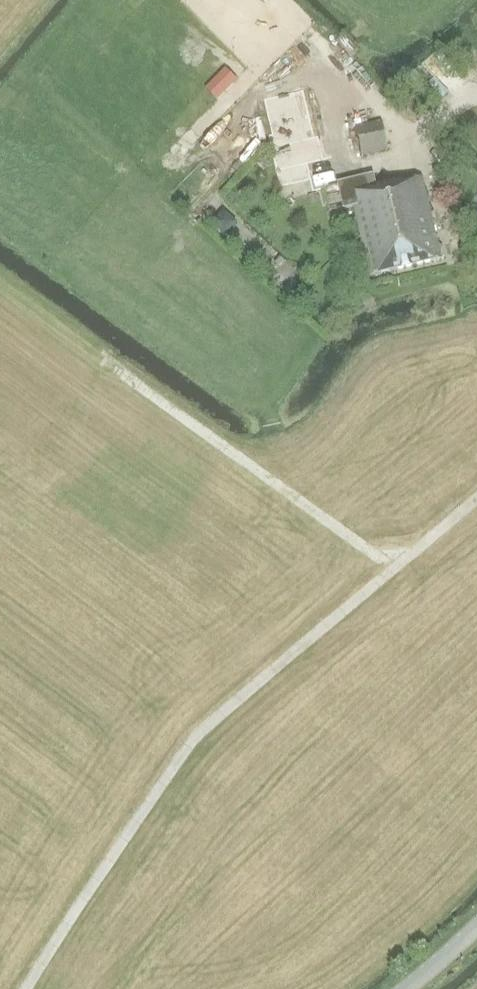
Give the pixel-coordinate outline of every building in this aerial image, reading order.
[(264,66),(302,68),(304,28),(266,27),(264,66)] [(427,81),(441,96),(447,89),(433,75),(427,81)] [(308,88),(261,100),(281,186),(328,175),(308,88)] [(362,156),(388,150),(381,120),(355,126),(362,156)] [(458,179),(466,174),(461,164),(453,169),(458,179)] [(376,185),(373,175),(339,184),(345,209),(354,206),(371,277),(442,260),(444,256),(442,248),(438,245),(422,177),(403,182),(402,179),(376,185)] [(226,206),(213,225),(231,237),(244,218),(226,206)]
